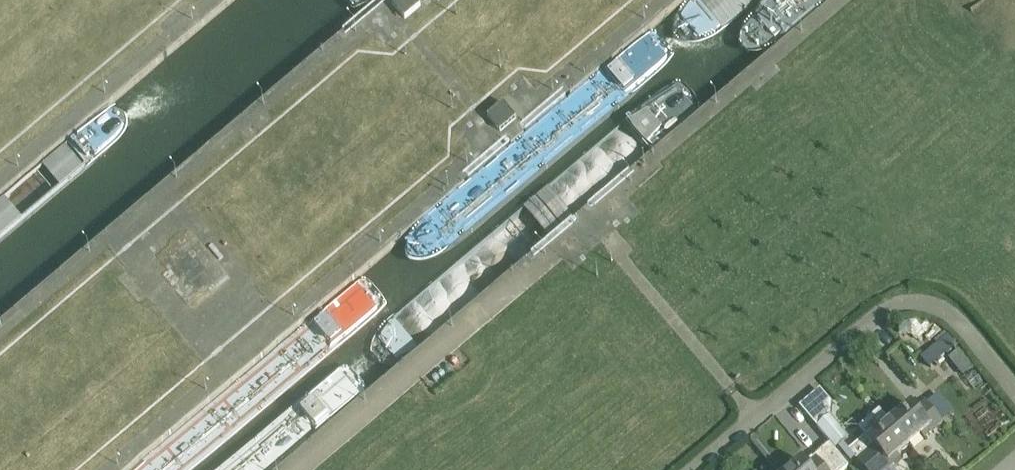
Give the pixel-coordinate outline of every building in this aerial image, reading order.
[(391,2),(404,17),(420,3),(417,0),(393,0),(391,2)] [(502,101),(487,114),(500,130),(515,116),(502,101)] [(958,349),(947,356),(961,374),(971,366),(958,349)] [(942,422),(924,401),(915,409),(910,404),(889,421),(908,444),(921,433),(924,437),(942,422)] [(864,453),(856,459),(865,469),(885,469),(899,458),(896,454),(908,444),(889,421),(879,409),(858,427),(873,445),(864,453)] [(834,447),(847,436),(830,415),(817,426),(834,447)] [(848,465),(828,441),(815,452),(815,457),(806,465),(801,459),(788,469),(841,469),(848,465)]
